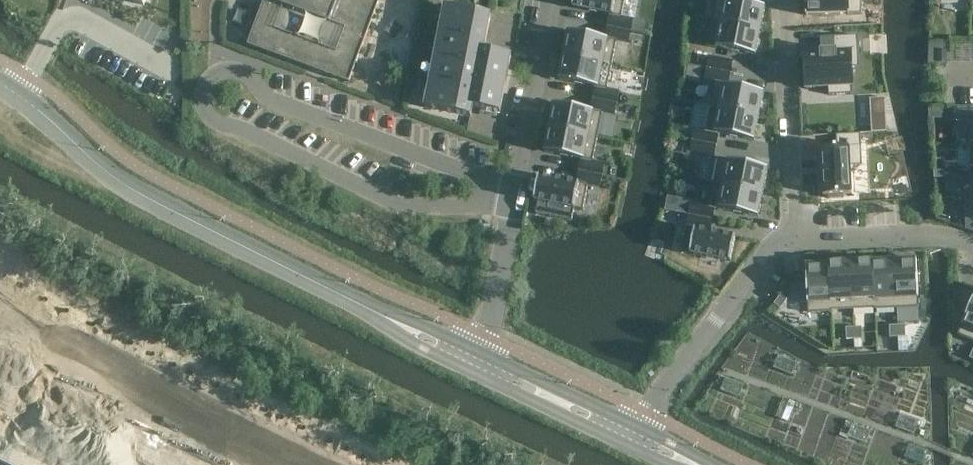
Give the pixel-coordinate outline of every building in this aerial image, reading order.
[(248,44),(349,82),(380,0),(264,0),(248,44)] [(625,0),(574,0),(572,7),(610,15),(621,17),(625,0)] [(765,6),(734,0),(716,0),(711,21),(760,31),(765,6)] [(806,15),(807,15),(848,14),(849,14),(850,14),(862,14),(861,0),(805,0),(806,15)] [(501,111),(512,56),(482,50),(489,14),(445,5),(425,107),(469,116),(471,105),(501,111)] [(631,31),(633,19),(621,17),(610,15),(607,26),(631,31)] [(755,55),(760,31),(711,21),(706,45),(755,55)] [(629,43),(631,31),(607,26),(605,38),(617,41),(629,43)] [(612,65),(617,41),(605,38),(568,31),(563,55),(612,65)] [(821,53),(805,54),(806,71),(805,71),(806,89),(807,89),(807,88),(828,87),(829,95),(853,94),(851,68),(859,67),(858,35),(834,37),(835,51),(821,52),(821,53)] [(938,50),(938,63),(946,63),(946,50),(938,50)] [(607,89),(612,65),(563,55),(558,79),(595,87),(607,89)] [(730,73),(733,61),(710,57),(708,68),(730,73)] [(728,85),(730,73),(708,68),(705,80),(715,82),(728,85)] [(759,116),(764,92),(728,85),(715,82),(710,106),(759,116)] [(617,103),(619,91),(607,89),(595,87),(593,98),(617,103)] [(614,115),(617,103),(593,98),(591,110),(594,111),(602,112),(614,115)] [(589,135),(594,111),(591,110),(553,103),(548,127),(589,135)] [(754,140),(759,116),(710,106),(705,131),(719,133),(754,140)] [(954,107),(954,121),(970,121),(970,143),(972,143),(972,107),(954,107)] [(593,161),(597,137),(589,135),(548,127),(544,151),(581,159),(593,161)] [(716,145),(719,133),(705,131),(695,129),(693,140),(716,145)] [(837,147),(821,148),(821,149),(822,164),(822,177),(823,176),(824,194),(823,194),(823,195),(829,195),(829,198),(843,198),(843,194),(852,194),(852,193),(850,166),(862,165),(861,134),(837,135),(837,147)] [(714,157),(716,145),(693,140),(691,152),(714,157)] [(763,192),(768,168),(719,158),(714,182),(763,192)] [(602,175),(605,164),(593,161),(581,159),(579,171),(602,175)] [(600,187),(602,175),(579,171),(576,182),(588,185),(600,187)] [(583,210),(588,185),(576,182),(539,175),(534,200),(583,210)] [(758,216),(763,192),(714,182),(709,207),(715,208),(758,216)] [(958,198),(959,219),(970,229),(972,230),(972,198),(970,198),(958,198)] [(712,220),(715,208),(709,207),(691,203),(689,215),(712,220)] [(710,231),(712,220),(689,215),(687,227),(710,231)] [(730,261),(735,236),(710,231),(687,227),(681,252),(730,261)] [(916,259),(894,260),(896,308),(897,308),(898,323),(919,322),(919,307),(916,259)] [(873,260),(850,261),(853,309),(874,308),(875,308),(872,261),(873,261),(873,260)] [(873,261),(872,261),(875,308),(874,308),(874,309),(896,308),(894,260),(873,261)] [(850,261),(828,262),(828,263),(829,263),(831,310),(832,310),(853,309),(850,261)] [(806,285),(800,285),(801,303),(807,303),(808,312),(832,311),(832,310),(831,310),(829,263),(828,263),(805,264),(806,285)] [(959,300),(969,305),(972,296),(972,292),(964,288),(959,300)] [(787,299),(781,294),(774,304),(780,308),(787,299)] [(958,334),(972,341),(972,298),(958,334)] [(905,324),(897,325),(898,337),(906,336),(905,324)] [(898,337),(897,325),(889,325),(890,337),(898,337)] [(862,326),(854,327),(854,339),(862,338),(862,326)] [(854,339),(854,327),(846,327),(847,339),(854,339)]
